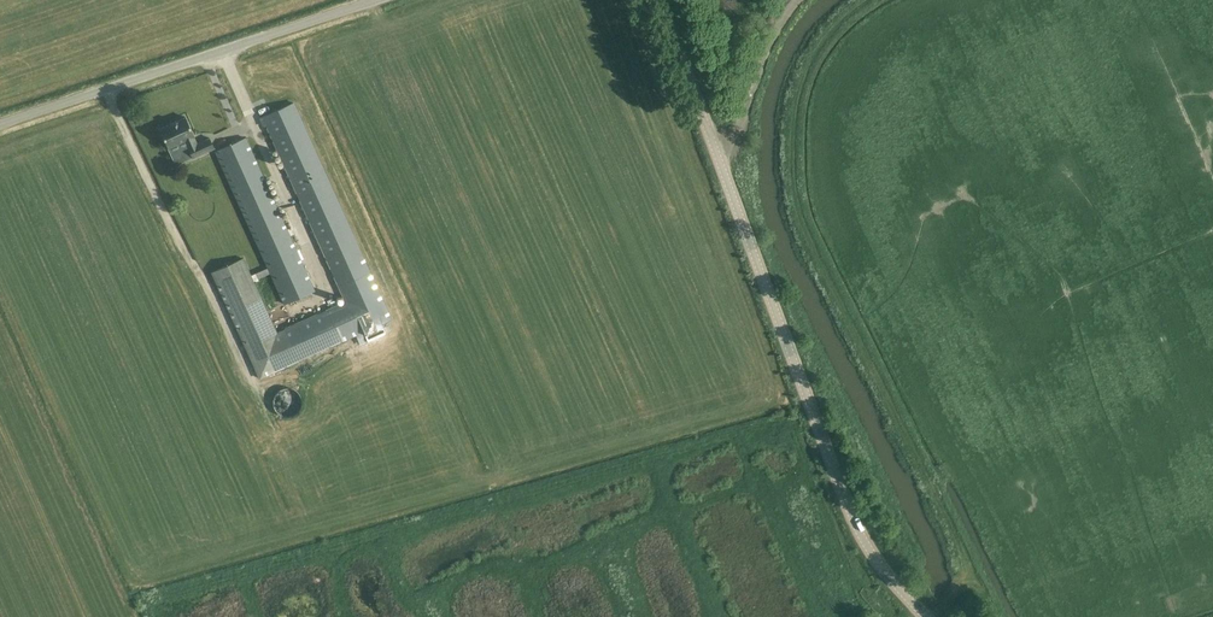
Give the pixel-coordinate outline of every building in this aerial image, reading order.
[(243,258),(212,272),(260,378),(292,364),(316,353),(357,334),(361,345),(385,334),(381,323),(391,318),(294,103),(263,117),(346,302),(277,333),(253,280),(270,273),(285,304),(314,291),(246,138),(216,151),(268,267),(251,275),(243,258)] [(186,117),(159,129),(168,148),(187,139),(190,147),(188,148),(192,158),(214,148),(210,138),(197,144),(193,136),(194,136),(186,117)] [(279,389),(279,404),(284,404),(284,409),(297,409),(297,390),(279,389)]
